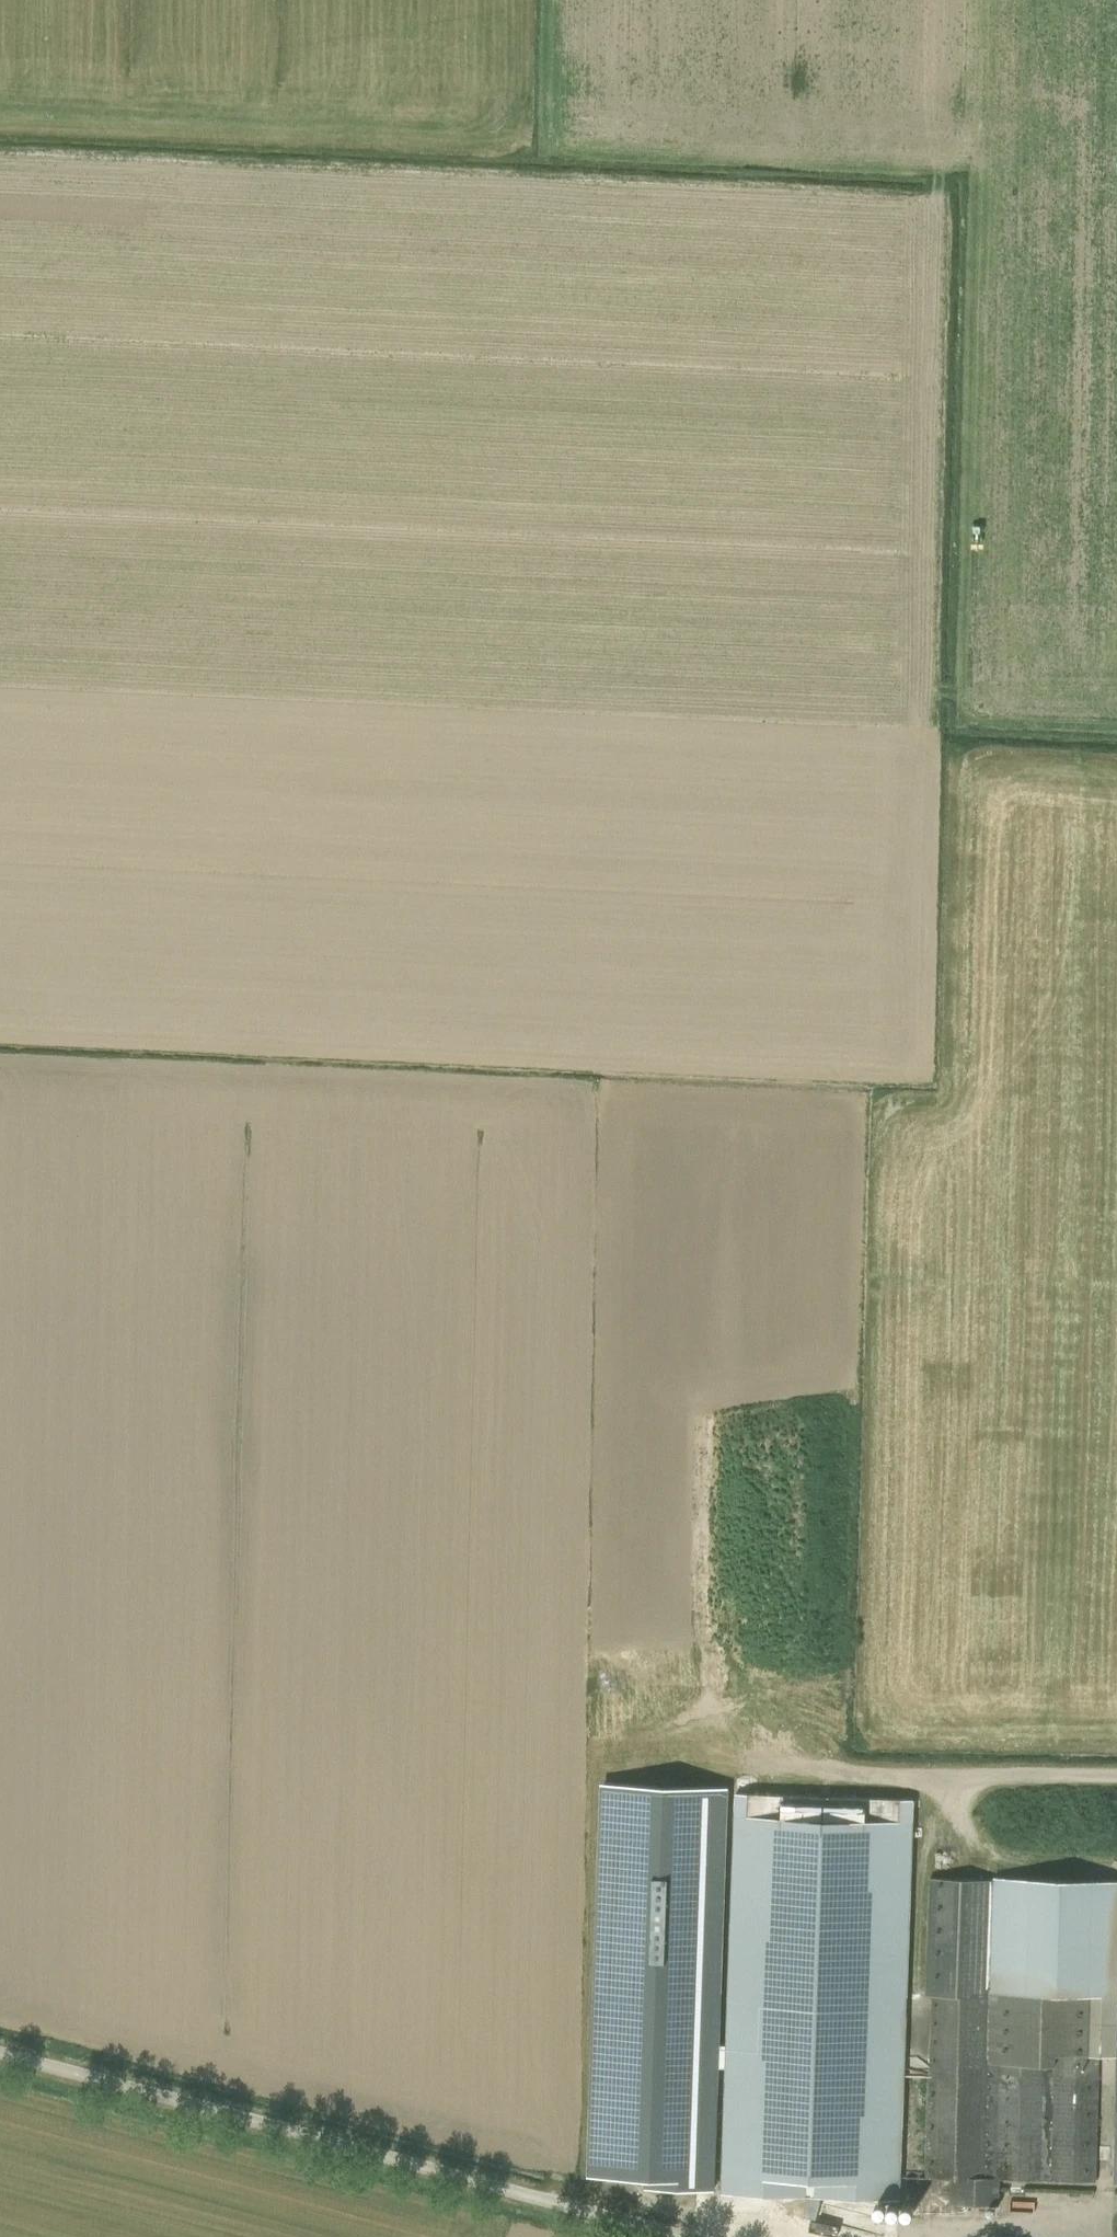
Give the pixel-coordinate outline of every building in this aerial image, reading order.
[(717,2188),(727,1793),(602,1789),(592,2168),(651,2169),(651,2186),(717,2188)] [(736,1793),(722,2190),(899,2196),(913,1799),(736,1793)] [(926,1993),(933,1993),(927,2175),(951,2175),(950,2202),(997,2203),(998,2178),(1094,2180),(1097,2056),(1097,2055),(1099,1994),(990,1990),(993,1878),(930,1876),(926,1993)] [(993,1878),(990,1990),(1099,1994),(1097,2055),(1097,2056),(1116,2057),(1116,1880),(993,1878)]
